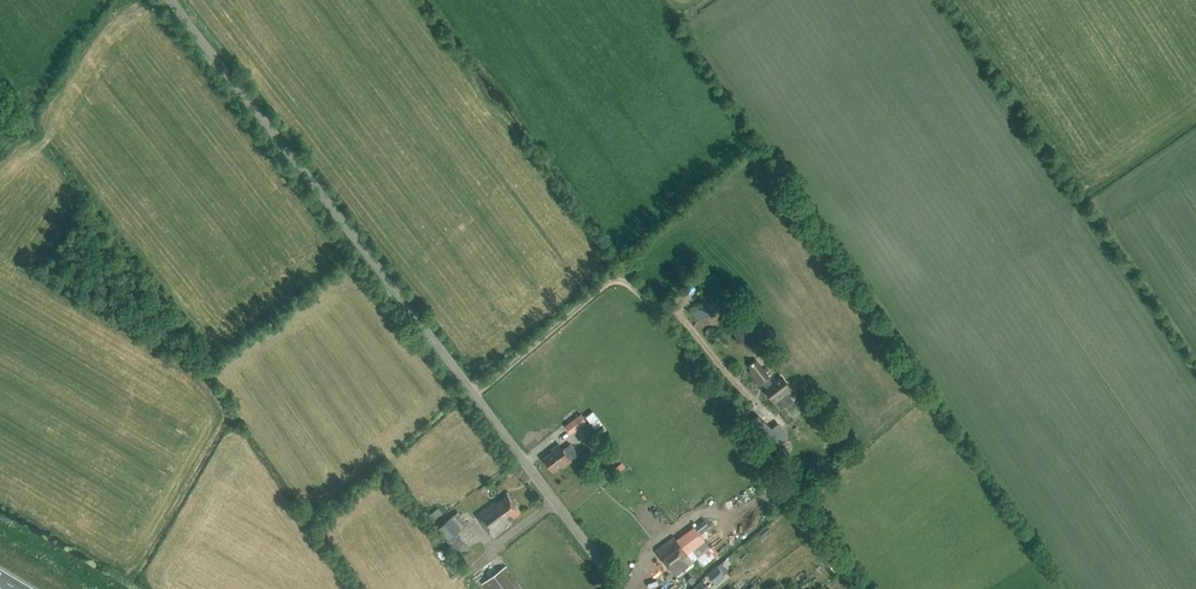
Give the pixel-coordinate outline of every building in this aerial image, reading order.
[(749,371),(760,386),(763,383),(767,388),(765,390),(774,402),(775,401),(781,408),(792,400),(792,401),(786,392),(791,389),(782,377),(773,384),(769,379),(772,376),(765,368),(763,370),(756,360),(749,366),(752,369),(749,371)] [(580,414),(564,426),(570,434),(580,426),(586,422),(580,414)] [(772,429),(758,416),(749,423),(761,433),(772,447),(785,437),(778,428),(774,431),(772,429)] [(552,450),(552,451),(544,458),(553,471),(562,465),(563,467),(571,461),(570,460),(578,454),(570,444),(563,449),(559,444),(552,450)] [(622,462),(616,467),(619,471),(625,466),(622,462)] [(497,503),(495,501),(477,515),(493,537),(511,523),(510,521),(520,513),(507,495),(497,503)] [(464,542),(457,534),(468,524),(458,512),(439,528),(448,541),(446,542),(453,550),(464,542)] [(704,520),(695,527),(700,534),(709,527),(704,520)] [(687,555),(677,540),(674,536),(656,549),(675,576),(693,563),(687,555)] [(506,565),(483,581),(488,588),(523,588),(506,565)] [(726,577),(717,566),(706,574),(716,585),(726,577)]
